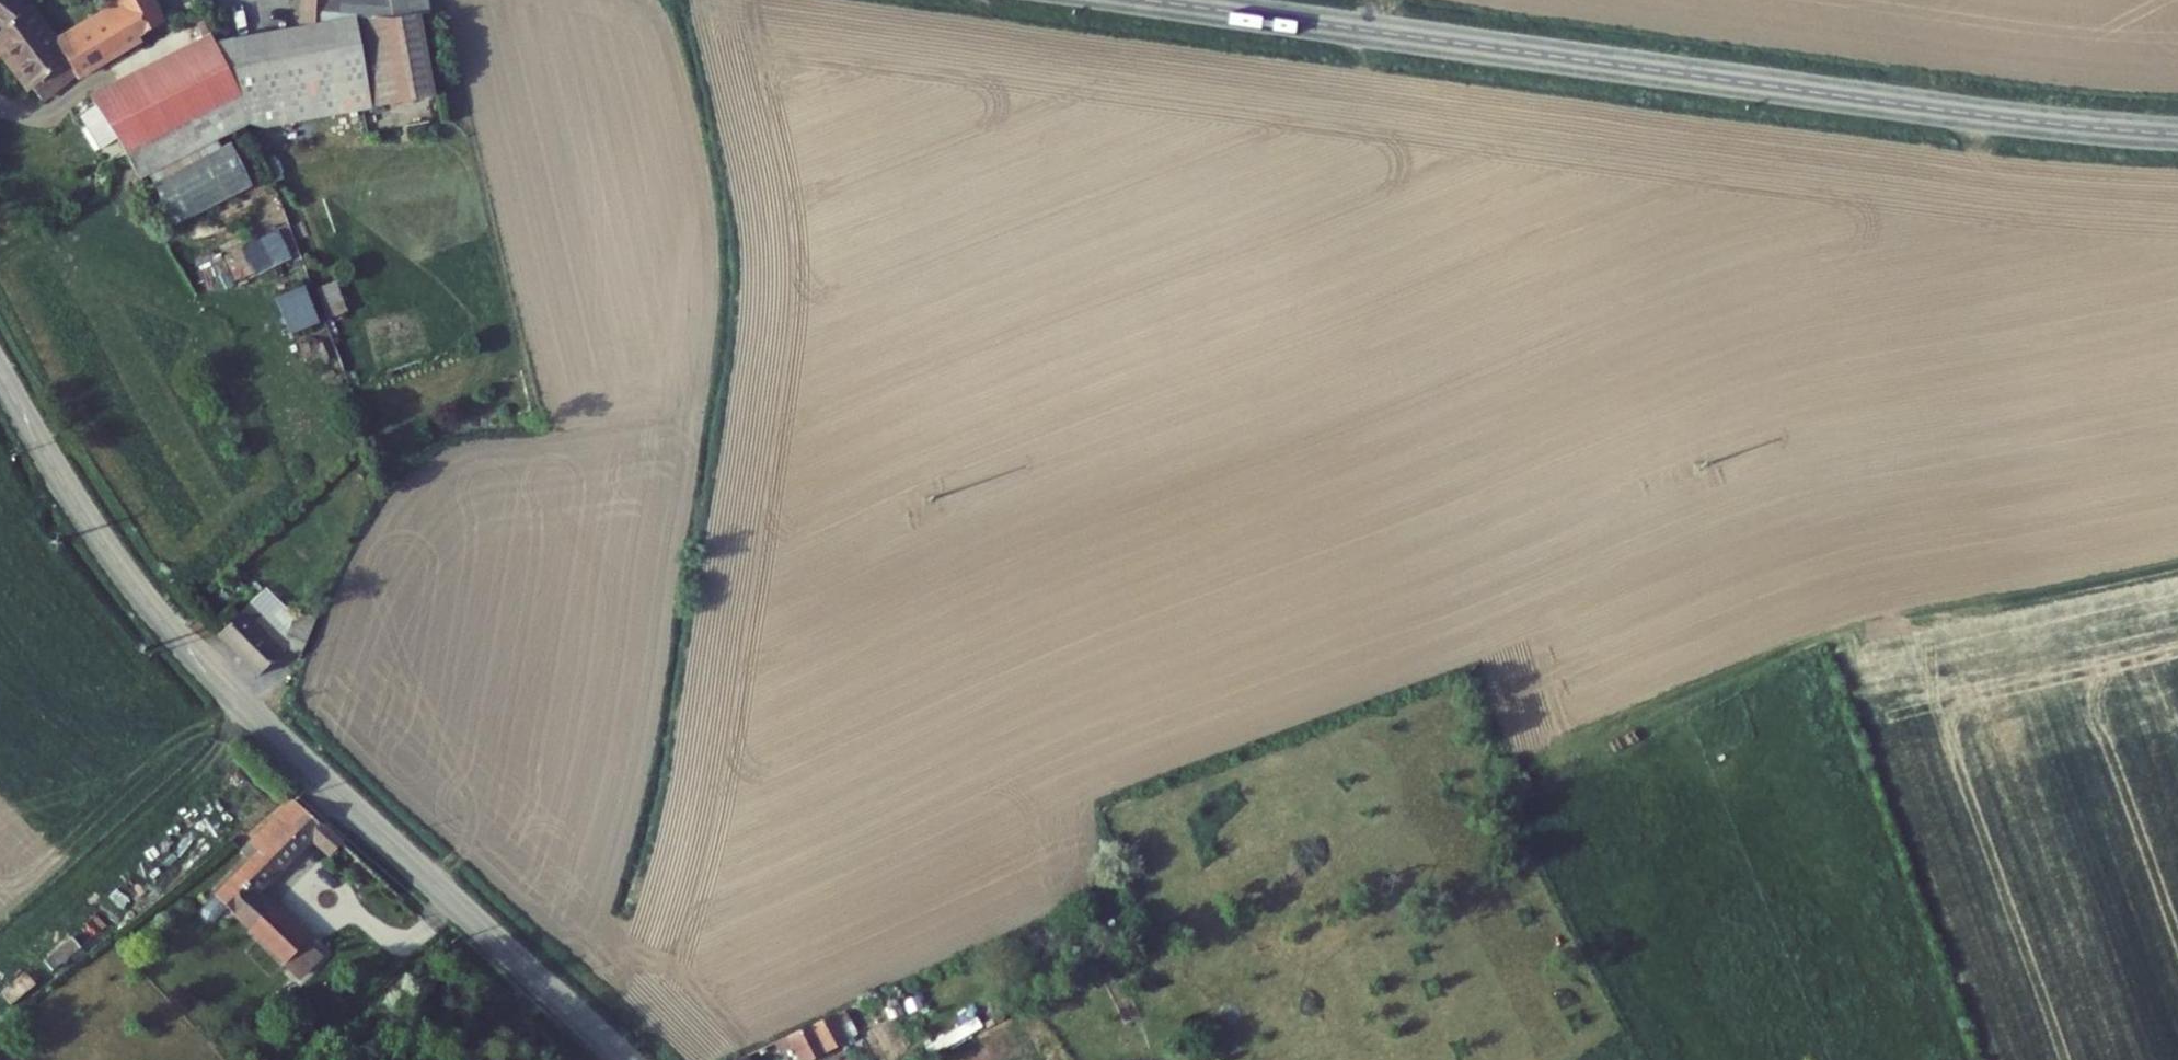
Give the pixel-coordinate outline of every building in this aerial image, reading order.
[(116,9),(46,50),(22,14),(0,33),(0,68),(28,103),(59,81),(164,20),(152,0),(111,0),(116,9)] [(22,14),(15,8),(7,0),(0,0),(0,33),(22,14)] [(298,16),(329,19),(378,25),(376,0),(299,0),(298,16)] [(378,25),(416,22),(421,21),(419,0),(376,0),(378,25)] [(329,19),(205,42),(247,127),(429,94),(416,22),(378,25),(329,19)] [(203,37),(84,94),(127,185),(247,127),(205,42),(203,37)] [(315,287),(327,317),(344,311),(333,281),(315,287)] [(288,546),(224,618),(265,658),(298,619),(267,594),(279,579),(283,583),(297,567),(290,562),(298,554),(288,546)] [(341,829),(300,790),(247,838),(256,847),(217,882),(237,903),(261,879),(312,830),(325,843),(341,829)] [(237,903),(250,917),(275,893),(261,879),(237,903)] [(250,917),(302,966),(325,941),(275,893),(250,917)] [(836,1005),(792,1026),(807,1059),(852,1039),(836,1005)] [(721,1059),(759,1059),(745,1048),(724,1057),(721,1059)]
